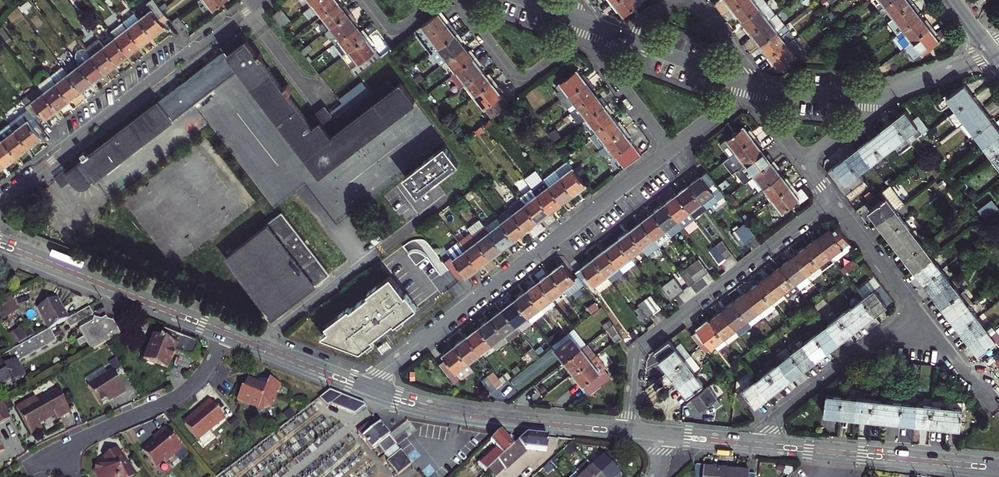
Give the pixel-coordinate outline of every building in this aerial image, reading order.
[(32,5),(28,0),(20,7),(24,12),(32,5)] [(147,2),(152,8),(140,18),(153,36),(159,31),(166,26),(162,22),(168,18),(162,10),(155,0),(150,0),(147,2)] [(207,6),(209,4),(214,10),(226,0),(202,0),(207,6)] [(310,6),(316,12),(318,11),(322,16),(338,3),(336,0),(317,0),(310,6)] [(612,5),(614,8),(617,12),(620,10),(624,15),(644,0),(618,0),(612,5)] [(727,1),(725,3),(728,7),(730,10),(744,0),(727,0),(727,1)] [(730,10),(733,14),(736,18),(739,16),(742,20),(756,9),(753,5),(755,3),(753,0),(744,0),(730,10)] [(755,3),(753,5),(756,9),(764,4),(761,0),(753,0),(755,3)] [(865,2),(874,14),(880,9),(892,0),(868,0),(865,2)] [(880,9),(884,15),(888,12),(892,19),(913,2),(912,0),(892,0),(880,9)] [(892,19),(888,22),(897,34),(920,16),(916,12),(919,10),(916,6),(913,2),(892,19)] [(322,16),(315,21),(325,32),(350,12),(348,9),(345,5),(342,7),(338,3),(322,16)] [(742,20),(746,25),(743,27),(746,31),(749,34),(773,16),(764,4),(756,9),(742,20)] [(316,12),(310,6),(303,11),(308,18),(316,12)] [(813,12),(817,18),(822,14),(818,8),(813,12)] [(281,9),(273,15),(277,20),(282,27),(290,21),(281,9)] [(827,14),(831,19),(835,16),(831,11),(827,14)] [(353,16),(350,12),(325,32),(331,40),(333,39),(336,43),(357,26),(353,22),(356,20),(353,16)] [(136,13),(124,22),(141,45),(147,40),(153,36),(140,18),(136,13)] [(414,31),(431,53),(458,33),(452,26),(449,28),(448,26),(446,23),(447,23),(439,13),(414,31)] [(754,42),(757,39),(761,44),(783,27),(774,15),(773,16),(749,34),(752,38),(754,42)] [(897,34),(895,35),(904,47),(910,43),(932,26),(929,23),(926,19),(924,21),(920,16),(897,34)] [(178,17),(171,22),(177,30),(180,34),(187,28),(178,17)] [(93,22),(89,26),(95,33),(99,30),(93,22)] [(124,22),(112,31),(116,36),(129,54),(135,50),(141,45),(124,22)] [(843,23),(838,27),(843,33),(848,30),(843,23)] [(361,31),(357,26),(336,43),(334,44),(343,56),(347,53),(369,36),(366,33),(363,29),(361,31)] [(904,47),(904,48),(913,60),(921,53),(922,54),(939,41),(935,35),(937,33),(935,30),(932,26),(910,43),(904,47)] [(761,44),(764,49),(762,51),(764,54),(767,58),(786,43),(781,35),(786,31),(783,27),(761,44)] [(225,54),(236,71),(317,176),(415,102),(417,100),(401,80),(391,87),(386,81),(371,93),(361,81),(339,98),(341,101),(328,110),(325,106),(311,116),(309,117),(289,90),(292,87),(289,83),(285,86),(262,55),(264,53),(261,50),(255,54),(253,51),(257,48),(250,40),(243,31),(221,48),(222,51),(225,54)] [(458,33),(431,53),(440,65),(442,63),(464,47),(460,42),(463,40),(460,37),(458,33)] [(856,33),(849,38),(854,44),(861,39),(856,33)] [(116,36),(104,45),(117,63),(123,59),(129,54),(116,36)] [(372,46),(374,43),(372,40),(369,36),(347,53),(353,60),(355,59),(359,64),(351,70),(356,76),(381,57),(372,46)] [(770,62),(773,65),(775,63),(780,68),(790,60),(795,66),(809,56),(794,37),(786,43),(767,58),(770,62)] [(86,48),(88,50),(105,73),(111,68),(117,63),(104,45),(99,39),(86,48)] [(310,43),(301,51),(305,55),(314,48),(310,43)] [(442,63),(446,68),(449,66),(454,74),(476,57),(473,53),(470,50),(468,52),(464,47),(442,63)] [(77,53),(76,58),(80,64),(93,82),(99,77),(105,73),(88,50),(85,49),(83,49),(82,49),(79,50),(78,52),(77,53)] [(68,174),(225,54),(222,51),(76,162),(54,179),(55,180),(61,188),(72,179),(68,174)] [(236,71),(225,54),(68,174),(72,179),(74,183),(76,184),(78,186),(80,187),(83,187),(85,187),(87,186),(89,185),(90,183),(91,180),(91,178),(92,177),(94,180),(194,104),(236,71)] [(476,57),(454,74),(450,76),(459,88),(463,85),(465,84),(482,71),(479,66),(481,64),(479,60),(476,57)] [(80,64),(68,73),(81,91),(87,86),(93,82),(80,64)] [(63,67),(51,76),(69,100),(75,95),(81,91),(68,73),(63,67)] [(576,70),(556,86),(560,91),(556,94),(561,101),(589,80),(586,77),(583,73),(580,75),(576,70)] [(489,74),(486,76),(482,71),(465,84),(469,88),(467,90),(472,97),(494,81),(491,77),(489,74)] [(51,76),(40,85),(41,87),(46,93),(57,109),(63,104),(69,100),(51,76)] [(589,80),(561,101),(567,108),(571,113),(595,95),(591,90),(594,88),(591,84),(589,80)] [(497,90),(500,88),(497,84),(494,81),(472,97),(478,105),(480,103),(484,108),(484,109),(490,117),(494,115),(506,105),(508,104),(501,95),(497,90)] [(957,111),(974,98),(970,92),(965,86),(950,97),(949,96),(947,98),(948,99),(939,105),(944,111),(952,105),(957,111)] [(41,87),(23,101),(27,107),(33,102),(46,93),(41,87)] [(33,102),(27,107),(34,116),(39,123),(45,118),(51,114),(57,109),(46,93),(33,102)] [(571,113),(569,114),(574,121),(576,120),(580,124),(581,123),(606,104),(604,100),(601,97),(598,99),(595,95),(571,113)] [(966,123),(983,110),(979,104),(974,98),(957,111),(966,123)] [(609,107),(606,104),(581,123),(587,131),(588,130),(591,134),(593,132),(613,118),(609,113),(612,111),(609,107)] [(971,138),(975,135),(992,122),(988,116),(983,110),(966,123),(962,127),(971,138)] [(894,122),(909,141),(912,144),(930,130),(919,116),(913,121),(907,112),(901,117),(894,122)] [(29,119),(17,129),(30,146),(36,141),(42,136),(40,133),(45,130),(39,123),(34,116),(29,119)] [(617,123),(613,118),(593,132),(597,138),(595,139),(601,146),(603,144),(625,128),(621,123),(619,121),(617,123)] [(0,130),(0,132),(5,138),(18,155),(24,151),(30,146),(17,129),(11,122),(0,130)] [(897,150),(909,141),(894,122),(889,126),(883,130),(894,146),(897,150)] [(998,136),(998,131),(997,128),(992,122),(975,135),(984,147),(998,136)] [(720,144),(729,157),(755,137),(752,133),(750,130),(747,132),(743,126),(720,144)] [(625,128),(603,144),(609,152),(612,149),(616,155),(632,143),(628,137),(630,135),(628,132),(625,128)] [(882,155),(894,146),(883,130),(877,135),(871,140),(882,155)] [(993,159),(998,155),(998,136),(984,147),(993,159)] [(758,146),(761,144),(758,140),(755,137),(729,157),(723,161),(732,173),(735,171),(762,151),(758,146)] [(0,141),(0,156),(6,164),(12,160),(18,155),(5,138),(0,141)] [(871,164),(882,155),(871,140),(865,144),(859,149),(871,164)] [(445,141),(403,174),(406,178),(418,194),(419,193),(420,195),(433,186),(431,184),(435,181),(460,161),(445,141)] [(625,167),(641,155),(632,143),(616,155),(625,167)] [(859,173),(871,164),(859,149),(853,153),(847,158),(859,173)] [(735,171),(744,183),(748,181),(774,161),(771,157),(768,153),(765,155),(762,151),(735,171)] [(845,196),(865,181),(859,173),(847,158),(841,163),(828,173),(845,196)] [(568,160),(556,170),(574,194),(580,189),(586,185),(573,167),(568,160)] [(774,161),(748,181),(754,188),(756,186),(759,191),(764,187),(780,175),(777,170),(779,168),(776,164),(774,161)] [(585,170),(581,164),(575,168),(580,174),(585,170)] [(937,178),(942,174),(937,167),(931,171),(937,178)] [(556,170),(543,179),(562,203),(568,198),(574,194),(556,170)] [(708,173),(706,171),(697,178),(689,185),(702,203),(706,208),(724,195),(721,190),(720,189),(717,186),(717,185),(708,173)] [(764,187),(767,192),(765,194),(771,201),(792,184),(789,181),(787,177),(784,179),(780,175),(764,187)] [(562,203),(543,179),(531,188),(532,189),(550,212),(556,208),(562,203)] [(726,179),(717,186),(720,189),(721,190),(729,184),(726,179)] [(803,188),(798,192),(795,188),(792,184),(771,201),(776,208),(778,206),(782,212),(797,200),(799,203),(809,196),(803,188)] [(683,190),(677,194),(690,212),(702,203),(689,185),(683,190)] [(879,224),(895,211),(904,204),(890,186),(882,192),(886,199),(870,212),(874,218),(879,224)] [(550,212),(532,189),(520,198),(521,199),(538,221),(544,217),(550,212)] [(671,199),(665,203),(678,221),(682,226),(694,217),(690,212),(677,194),(671,199)] [(734,196),(728,200),(733,206),(738,203),(734,196)] [(538,221),(521,199),(509,208),(513,213),(526,231),(532,226),(538,221)] [(979,211),(985,219),(998,209),(992,202),(979,211)] [(659,208),(653,212),(666,230),(670,235),(682,226),(678,221),(665,203),(659,208)] [(702,203),(690,212),(694,217),(695,217),(706,208),(702,203)] [(501,222),(513,213),(509,208),(497,217),(501,222)] [(883,230),(888,236),(904,223),(895,211),(879,224),(883,230)] [(647,217),(641,222),(654,239),(659,245),(659,246),(671,237),(670,235),(666,230),(653,212),(647,217)] [(282,213),(226,256),(273,317),(301,296),(329,275),(282,213)] [(513,213),(501,222),(514,240),(520,235),(526,231),(513,213)] [(489,231),(501,222),(497,217),(485,226),(489,231)] [(445,223),(442,219),(435,224),(438,228),(445,223)] [(479,219),(467,228),(470,232),(490,258),(496,253),(502,249),(489,231),(485,226),(479,219)] [(501,222),(489,231),(502,249),(508,244),(514,240),(501,222)] [(635,226),(629,231),(642,248),(647,254),(659,245),(654,239),(641,222),(635,226)] [(745,222),(733,232),(742,245),(755,235),(745,222)] [(904,223),(888,236),(892,241),(897,247),(917,232),(915,230),(912,232),(904,223)] [(835,262),(853,248),(837,226),(831,231),(829,228),(822,233),(816,238),(835,262)] [(623,235),(617,240),(631,257),(642,248),(629,231),(623,235)] [(470,232),(459,241),(461,245),(465,250),(478,267),(484,263),(490,258),(470,232)] [(901,253),(906,259),(923,247),(915,237),(918,234),(917,232),(897,247),(901,253)] [(378,234),(370,240),(375,246),(383,240),(378,234)] [(835,262),(816,238),(810,242),(804,246),(822,270),(823,271),(835,262)] [(611,244),(605,249),(619,266),(623,272),(635,263),(631,257),(617,240),(611,244)] [(716,245),(725,258),(732,253),(723,240),(716,245)] [(459,241),(446,251),(453,259),(465,250),(461,245),(459,241)] [(716,245),(709,250),(719,263),(725,258),(716,245)] [(822,270),(804,246),(798,251),(792,256),(810,279),(822,270)] [(910,265),(915,271),(932,258),(923,247),(906,259),(910,265)] [(599,254),(593,258),(607,276),(619,266),(605,249),(599,254)] [(408,253),(416,264),(427,256),(425,254),(420,251),(417,250),(411,251),(408,253)] [(465,250),(453,259),(466,277),(472,272),(478,267),(465,250)] [(460,277),(464,274),(453,259),(450,256),(444,261),(452,271),(458,279),(460,277)] [(786,260),(780,265),(799,289),(811,280),(810,279),(792,256),(786,260)] [(593,258),(581,267),(578,270),(575,272),(578,275),(584,283),(591,293),(597,288),(599,291),(611,282),(607,276),(593,258)] [(699,258),(692,264),(702,276),(708,271),(699,258)] [(847,274),(860,264),(856,258),(843,268),(847,274)] [(919,277),(924,283),(941,270),(932,258),(915,271),(919,277)] [(556,268),(550,272),(568,295),(584,283),(578,275),(574,278),(562,263),(556,268)] [(686,268),(680,273),(690,286),(696,281),(702,276),(692,264),(686,268)] [(799,289),(780,265),(774,269),(769,274),(786,297),(788,299),(800,290),(799,289)] [(619,266),(607,276),(611,282),(623,272),(619,266)] [(941,270),(924,283),(928,289),(933,295),(950,282),(949,281),(947,278),(941,270)] [(544,277),(538,281),(556,304),(568,295),(550,272),(544,277)] [(786,297),(769,274),(763,279),(757,283),(771,302),(773,304),(774,306),(786,297)] [(374,340),(372,338),(382,330),(393,321),(395,323),(396,322),(399,320),(402,318),(417,306),(406,292),(405,294),(390,275),(371,290),(373,292),(354,306),(352,305),(327,324),(330,328),(338,339),(339,338),(341,340),(339,342),(362,349),(366,346),(372,341),(374,340)] [(857,291),(862,297),(874,288),(875,289),(881,285),(875,276),(857,291)] [(675,277),(668,282),(678,295),(685,290),(675,277)] [(962,281),(959,277),(954,281),(957,285),(962,281)] [(533,286),(527,291),(544,313),(556,304),(538,281),(533,286)] [(668,282),(662,287),(671,300),(678,295),(668,282)] [(937,301),(942,307),(959,294),(950,282),(933,295),(937,301)] [(205,285),(198,283),(193,296),(200,299),(200,298),(202,294),(205,285)] [(771,302),(757,283),(751,288),(745,292),(763,317),(763,316),(776,308),(774,306),(773,304),(771,302)] [(862,297),(875,315),(881,310),(887,305),(893,300),(881,285),(875,289),(874,288),(862,297)] [(521,295),(515,299),(528,317),(532,322),(544,313),(527,291),(521,295)] [(972,303),(963,291),(959,294),(968,306),(972,303)] [(739,297),(733,301),(751,326),(763,317),(745,292),(739,297)] [(947,313),(951,319),(968,306),(959,294),(942,307),(947,313)] [(651,295),(644,300),(654,313),(661,307),(651,295)] [(0,303),(0,330),(11,351),(34,338),(11,296),(0,303)] [(869,319),(875,315),(862,297),(850,307),(863,324),(869,319)] [(44,319),(50,329),(66,321),(68,319),(56,299),(38,309),(44,319)] [(509,304),(503,309),(516,326),(528,317),(515,299),(509,304)] [(644,300),(638,305),(648,318),(654,313),(644,300)] [(595,301),(587,307),(591,312),(599,306),(595,301)] [(751,326),(733,301),(727,306),(721,311),(739,335),(751,326)] [(956,325),(960,331),(977,318),(968,306),(951,319),(956,325)] [(838,316),(851,333),(857,328),(863,324),(850,307),(838,316)] [(68,319),(66,321),(70,327),(93,314),(89,308),(68,319)] [(497,313),(491,318),(508,340),(520,331),(516,326),(503,309),(497,313)] [(739,335),(721,311),(715,315),(709,320),(724,339),(727,343),(727,344),(739,335)] [(845,337),(851,333),(838,316),(826,325),(839,342),(845,337)] [(106,343),(120,334),(117,328),(113,321),(107,320),(106,317),(101,320),(94,317),(93,321),(79,329),(84,338),(77,341),(80,346),(86,343),(91,351),(106,343)] [(528,317),(516,326),(520,331),(532,322),(528,317)] [(485,322),(479,327),(492,345),(496,349),(508,340),(491,318),(485,322)] [(965,337),(969,343),(986,330),(977,318),(960,331),(965,337)] [(609,320),(603,324),(606,329),(613,324),(609,320)] [(701,347),(705,353),(715,345),(724,339),(709,320),(700,327),(690,334),(701,347)] [(606,329),(605,330),(615,341),(616,343),(622,337),(613,324),(606,329)] [(833,347),(839,342),(826,325),(814,334),(827,351),(833,347)] [(969,343),(974,349),(979,355),(996,343),(998,347),(998,335),(992,326),(986,330),(969,343)] [(473,332),(467,336),(480,354),(492,345),(479,327),(473,332)] [(194,358),(198,347),(196,341),(162,328),(159,337),(153,335),(143,361),(167,370),(169,365),(171,361),(172,361),(174,355),(173,354),(175,351),(194,358)] [(330,328),(323,334),(339,342),(341,340),(339,338),(338,339),(330,328)] [(11,379),(13,382),(25,375),(18,362),(56,341),(50,329),(41,335),(34,338),(11,351),(0,357),(0,386),(11,379)] [(821,356),(827,351),(814,334),(803,343),(815,360),(821,356)] [(461,341),(455,345),(469,363),(480,354),(467,336),(461,341)] [(571,336),(554,349),(559,355),(563,362),(581,348),(571,336)] [(664,363),(669,371),(685,359),(670,339),(654,351),(664,363)] [(727,343),(724,339),(715,345),(719,350),(727,343)] [(378,348),(382,354),(391,347),(387,341),(378,348)] [(810,365),(815,360),(803,343),(790,352),(804,369),(810,365)] [(587,344),(581,348),(590,360),(596,356),(587,344)] [(446,359),(439,364),(454,383),(461,378),(462,379),(474,370),(469,363),(455,345),(449,350),(443,355),(446,359)] [(581,348),(563,362),(568,368),(573,374),(590,360),(581,348)] [(798,374),(804,369),(790,352),(779,362),(792,379),(798,374)] [(590,360),(573,374),(577,380),(582,386),(585,384),(590,390),(604,378),(608,376),(603,370),(605,368),(596,356),(590,360)] [(679,383),(694,371),(685,359),(669,371),(674,377),(679,383)] [(767,370),(780,388),(786,383),(792,379),(779,362),(767,370)] [(517,365),(511,370),(515,374),(520,369),(517,365)] [(774,392),(780,388),(767,370),(755,380),(767,396),(768,397),(774,392)] [(125,392),(112,371),(88,386),(99,404),(105,400),(112,396),(113,399),(125,392)] [(487,375),(497,387),(503,383),(499,378),(494,371),(487,375)] [(503,383),(511,376),(507,371),(499,378),(503,383)] [(705,384),(694,371),(679,383),(683,389),(689,396),(705,384)] [(487,375),(481,380),(491,392),(497,387),(487,375)] [(271,408),(281,383),(270,379),(268,383),(259,379),(258,383),(248,379),(245,385),(243,389),(241,389),(237,400),(264,411),(264,410),(271,408)] [(767,396),(755,380),(737,394),(747,408),(753,403),(755,406),(760,402),(767,396)] [(718,396),(710,385),(686,402),(690,408),(697,403),(701,409),(718,396)] [(64,416),(70,413),(58,390),(37,401),(35,397),(16,408),(31,435),(42,428),(40,424),(55,416),(58,420),(64,416)] [(345,397),(330,390),(329,390),(325,394),(315,402),(327,407),(330,405),(337,408),(339,406),(351,411),(361,403),(345,397)] [(840,417),(842,396),(827,394),(824,416),(832,416),(840,417)] [(855,419),(857,397),(842,396),(840,417),(847,418),(855,419)] [(872,399),(857,397),(855,419),(862,419),(870,420),(872,399)] [(721,403),(717,398),(713,402),(716,407),(721,403)] [(872,399),(870,420),(877,421),(885,422),(887,401),(872,399)] [(190,420),(185,424),(198,440),(199,439),(204,445),(215,436),(210,430),(225,418),(210,400),(194,413),(195,415),(190,420)] [(10,418),(1,401),(0,402),(0,424),(10,418)] [(900,423),(902,402),(887,401),(885,422),(892,423),(900,423)] [(914,425),(917,404),(902,402),(900,423),(907,424),(914,425)] [(364,404),(361,403),(351,411),(339,406),(337,408),(354,414),(365,406),(364,404)] [(929,427),(931,405),(917,404),(914,425),(922,426),(929,427)] [(944,428),(946,407),(940,406),(931,405),(929,427),(935,427),(940,428),(944,428)] [(962,408),(946,407),(944,428),(952,429),(960,430),(962,408)] [(240,425),(235,418),(228,424),(234,430),(240,425)] [(374,428),(370,422),(366,426),(370,431),(374,428)] [(396,446),(379,424),(374,428),(370,431),(366,426),(358,432),(373,450),(377,446),(385,455),(396,446)] [(170,433),(166,428),(159,433),(153,438),(157,443),(144,453),(157,471),(184,452),(170,433)] [(486,472),(489,470),(514,447),(507,440),(501,432),(495,438),(490,442),(495,447),(478,463),(486,472)] [(526,436),(514,447),(489,470),(496,476),(497,476),(505,470),(507,471),(526,453),(525,451),(526,449),(547,451),(548,444),(548,437),(527,435),(526,436)] [(401,451),(396,446),(385,455),(389,460),(401,451)] [(119,449),(112,454),(106,459),(109,463),(105,466),(103,473),(105,476),(139,476),(119,449)] [(398,475),(411,464),(406,458),(401,451),(389,460),(387,461),(398,475)] [(602,476),(621,476),(604,458),(593,467),(602,476)] [(577,471),(579,474),(589,465),(586,462),(577,471)] [(548,475),(554,470),(549,464),(543,469),(548,475)] [(593,467),(582,476),(602,476),(593,467)] [(718,468),(712,468),(706,467),(706,473),(698,472),(699,468),(691,467),(690,476),(717,476),(718,468)] [(717,476),(733,476),(734,470),(726,469),(718,468),(717,476)]
